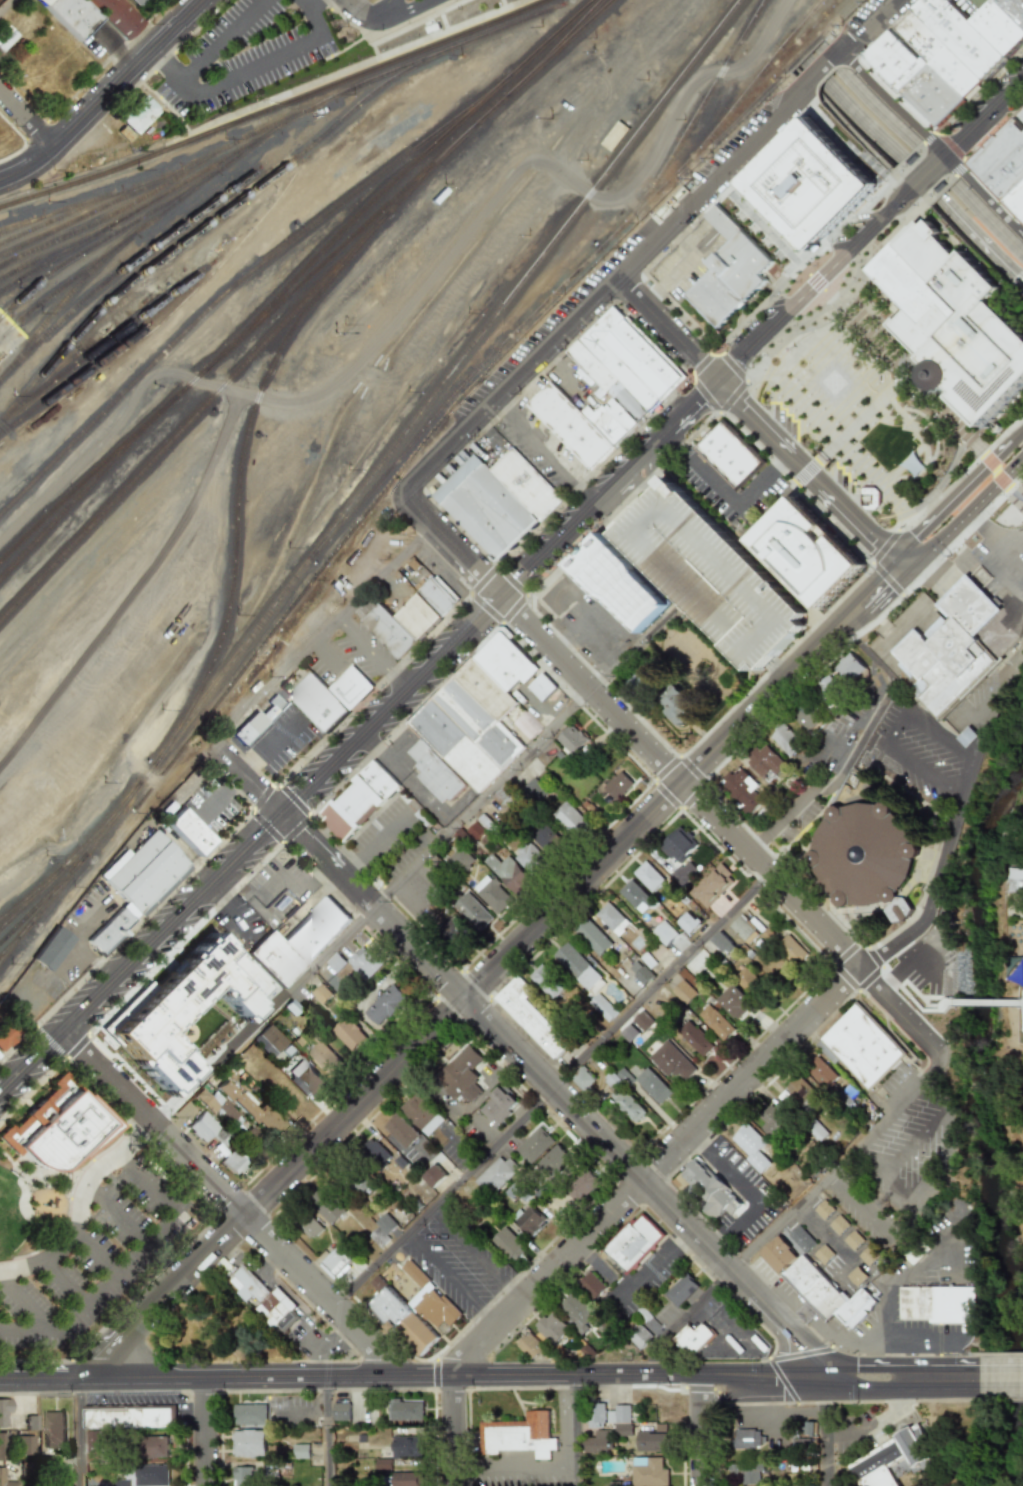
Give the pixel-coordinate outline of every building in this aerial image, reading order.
[(77,40),(99,17),(82,0),(35,0),(77,40)] [(119,0),(85,0),(123,40),(141,23),(119,0)] [(889,35),(919,65),(922,61),(929,67),(899,97),(864,61),(889,35)] [(929,67),(945,51),(980,86),(964,102),(929,67)] [(899,97),(929,67),(964,102),(934,132),(899,97)] [(158,110),(141,94),(118,119),(134,135),(158,110)] [(805,241),(871,177),(804,107),(736,175),(805,241)] [(977,167),(1022,123),(1022,211),(977,167)] [(718,205),(776,262),(762,276),(768,282),(721,329),(688,296),(716,269),(710,263),(731,242),(706,216),(718,205)] [(994,301),(1022,329),(1022,385),(981,428),(950,397),(955,393),(948,387),(941,391),(933,390),(927,386),(923,378),(923,371),(927,365),(919,358),(921,356),(889,325),(906,308),(886,288),(867,270),(896,240),(899,243),(922,219),(927,224),(934,218),(947,231),(943,235),(963,255),(970,249),(1008,287),(994,301)] [(566,352),(610,397),(593,413),(586,406),(580,412),(550,382),(527,405),(590,470),(685,378),(614,305),(566,352)] [(726,421),(767,464),(738,492),(696,449),(706,440),(713,433),(726,421)] [(494,562),(562,500),(513,447),(489,469),(475,454),(432,493),(494,562)] [(612,532),(670,474),(808,611),(800,619),(806,625),(761,670),(755,664),(750,670),(612,532)] [(877,509),(877,488),(860,488),(859,509),(877,509)] [(800,497),(868,565),(826,607),(758,539),(800,497)] [(569,567),(577,558),(580,544),(593,542),(602,534),(632,565),(638,574),(670,607),(641,635),(610,603),(600,598),(569,567)] [(967,574),(1003,610),(976,637),(1000,662),(939,722),(917,699),(929,687),(923,680),(920,682),(891,652),(914,629),(928,643),(951,620),(936,605),(952,589),(967,574)] [(434,577),(458,602),(443,616),(420,591),(434,577)] [(419,594),(442,618),(418,641),(395,618),(419,594)] [(382,604),(418,641),(400,660),(363,623),(382,604)] [(503,631),(541,670),(525,685),(521,680),(509,692),(475,658),(503,631)] [(867,668),(851,652),(834,668),(851,684),(867,668)] [(373,687),(352,665),(328,689),(311,672),(287,695),(325,734),(373,687)] [(625,684),(639,697),(656,678),(642,666),(625,684)] [(556,687),(541,673),(527,687),(541,702),(556,687)] [(812,690),(826,704),(842,688),(829,674),(812,690)] [(680,728),(700,710),(677,687),(664,700),(670,707),(664,713),(680,728)] [(232,735),(243,747),(285,705),(273,693),(232,735)] [(807,732),(821,718),(804,701),(790,715),(807,732)] [(511,723),(527,740),(540,727),(523,711),(511,723)] [(556,739),(573,755),(588,739),(571,723),(556,739)] [(803,744),(782,724),(769,736),(790,757),(803,744)] [(966,747),(977,737),(969,727),(957,737),(966,747)] [(744,759),(760,776),(768,769),(775,776),(786,764),(763,741),(744,759)] [(316,816),(342,843),(400,786),(374,759),(316,816)] [(747,815),(767,795),(738,765),(717,785),(747,815)] [(634,784),(621,771),(603,788),(616,801),(634,784)] [(522,788),(538,802),(547,791),(532,778),(522,788)] [(551,815),(574,836),(587,822),(565,801),(551,815)] [(860,805),(878,807),(878,809),(883,805),(890,805),(894,810),(893,817),(895,815),(907,828),(914,842),(907,848),(913,845),(919,848),(921,853),(919,859),(913,862),(916,862),(911,880),(900,894),(899,895),(900,899),(908,900),(916,912),(909,923),(897,925),(889,913),(890,906),(886,904),(884,905),(867,909),(851,907),(851,904),(846,909),(839,909),(835,904),(835,897),(834,899),(822,886),(814,870),(816,868),(809,866),(806,862),(807,856),(815,852),(812,851),(818,834),(827,820),(829,821),(829,815),(832,809),(839,808),(844,812),(845,818),(846,816),(846,808),(860,805)] [(215,841),(181,806),(164,822),(198,857),(215,841)] [(484,830),(474,821),(464,831),(474,840),(484,830)] [(547,853),(560,839),(543,823),(530,837),(547,853)] [(658,846),(677,866),(699,845),(680,825),(658,846)] [(190,866),(153,829),(129,853),(125,848),(98,875),(125,901),(86,940),(101,955),(190,866)] [(511,856),(531,876),(546,862),(526,841),(511,856)] [(473,861),(458,846),(444,861),(458,875),(473,861)] [(482,861),(515,896),(531,881),(506,855),(498,863),(490,854),(482,861)] [(632,873),(651,892),(663,880),(644,861),(632,873)] [(690,891),(705,908),(735,881),(720,864),(690,891)] [(1007,868),(1007,893),(1022,893),(1022,869),(1007,868)] [(496,914),(511,900),(486,874),(471,888),(496,914)] [(655,901),(629,876),(616,890),(641,915),(655,901)] [(477,932),(491,919),(466,892),(452,905),(477,932)] [(280,988),(352,920),(328,895),(281,940),(270,929),(246,952),(280,988)] [(594,914),(617,936),(630,923),(607,900),(594,914)] [(700,922),(688,910),(676,922),(688,934),(700,922)] [(757,933),(740,915),(728,926),(745,945),(757,933)] [(471,935),(453,916),(440,929),(458,948),(471,935)] [(612,943),(586,917),(573,931),(599,957),(612,943)] [(674,957),(688,943),(663,918),(649,932),(674,957)] [(31,959),(49,972),(74,939),(57,925),(31,959)] [(206,929),(104,1033),(167,1095),(196,1066),(192,1063),(236,1018),(242,1023),(259,1007),(249,997),(263,984),(206,929)] [(709,941),(724,955),(733,946),(718,931),(709,941)] [(795,967),(808,952),(786,935),(774,950),(795,967)] [(552,956),(589,993),(604,978),(567,941),(552,956)] [(347,961),(365,980),(385,961),(366,942),(347,961)] [(627,969),(643,985),(653,976),(637,960),(627,969)] [(528,976),(552,1000),(565,987),(541,963),(528,976)] [(748,993),(759,982),(745,967),(733,977),(748,993)] [(553,1059),(569,1044),(521,994),(527,989),(515,977),(493,998),(553,1059)] [(670,991),(684,1005),(696,993),(682,978),(670,991)] [(378,1027),(407,999),(392,983),(363,1012),(378,1027)] [(752,1003),(733,984),(716,1000),(735,1019),(752,1003)] [(327,999),(317,988),(310,993),(320,1005),(327,999)] [(588,1002),(608,1022),(617,1013),(597,993),(588,1002)] [(697,1016),(723,1041),(734,1029),(708,1004),(697,1016)] [(905,1054),(855,1004),(814,1045),(833,1064),(837,1060),(868,1091),(905,1054)] [(642,1029),(643,1031),(652,1022),(640,1011),(619,1033),(629,1043),(642,1029)] [(331,1030),(351,1052),(366,1038),(346,1016),(331,1030)] [(713,1046),(689,1021),(677,1032),(701,1057),(713,1046)] [(16,1036),(3,1023),(0,1026),(0,1051),(16,1036)] [(258,1035),(276,1053),(288,1041),(270,1023),(258,1035)] [(306,1053),(329,1078),(343,1065),(320,1040),(306,1053)] [(695,1070),(666,1040),(648,1058),(671,1082),(677,1076),(683,1082),(695,1070)] [(486,1090),(470,1073),(484,1059),(469,1043),(440,1071),(449,1080),(442,1086),(457,1102),(465,1095),(472,1102),(486,1090)] [(838,1077),(816,1056),(803,1069),(825,1090),(838,1077)] [(284,1074),(307,1097),(323,1082),(300,1059),(284,1074)] [(594,1080),(581,1066),(569,1077),(582,1091),(594,1080)] [(658,1105),(671,1093),(647,1067),(634,1079),(658,1105)] [(4,1134),(16,1122),(18,1124),(57,1085),(54,1083),(68,1068),(125,1124),(72,1168),(65,1173),(56,1173),(40,1169),(5,1137),(2,1136),(3,1134),(4,1134)] [(813,1091),(797,1075),(784,1089),(801,1104),(813,1091)] [(256,1109),(226,1078),(218,1086),(269,1139),(285,1123),(264,1101),(256,1109)] [(495,1128),(521,1102),(502,1084),(477,1109),(495,1128)] [(610,1097),(634,1124),(646,1113),(621,1087),(610,1097)] [(215,1092),(210,1097),(202,1089),(194,1097),(212,1113),(217,1108),(236,1126),(243,1118),(215,1092)] [(428,1135),(443,1121),(417,1095),(402,1110),(428,1135)] [(764,1123),(759,1128),(772,1140),(788,1122),(770,1104),(758,1117),(764,1123)] [(203,1143),(212,1134),(219,1139),(226,1132),(204,1111),(187,1127),(203,1143)] [(380,1129),(402,1152),(417,1138),(395,1115),(380,1129)] [(827,1134),(815,1120),(806,1128),(818,1142),(827,1134)] [(529,1165),(554,1140),(540,1125),(515,1150),(529,1165)] [(740,1151),(741,1149),(751,1157),(763,1143),(746,1129),(732,1144),(740,1151)] [(392,1156),(374,1140),(363,1151),(381,1168),(392,1156)] [(551,1178),(572,1157),(557,1143),(536,1163),(551,1178)] [(248,1164),(232,1149),(220,1162),(236,1177),(248,1164)] [(490,1197),(519,1168),(503,1152),(474,1181),(490,1197)] [(730,1217),(744,1203),(696,1157),(681,1173),(712,1202),(705,1209),(715,1220),(724,1211),(730,1217)] [(421,1177),(433,1189),(447,1175),(435,1163),(421,1177)] [(372,1185),(351,1164),(336,1179),(357,1200),(372,1185)] [(600,1181),(587,1168),(569,1184),(582,1198),(600,1181)] [(331,1224),(345,1211),(324,1190),(311,1202),(331,1224)] [(835,1209),(824,1198),(812,1210),(823,1221),(835,1209)] [(529,1236),(544,1221),(529,1205),(513,1220),(529,1236)] [(324,1229),(305,1210),(293,1221),(312,1240),(324,1229)] [(627,1275),(666,1236),(640,1210),(601,1250),(627,1275)] [(365,1233),(380,1248),(401,1227),(386,1212),(365,1233)] [(850,1225),(839,1214),(828,1225),(838,1236),(850,1225)] [(786,1235),(804,1254),(815,1243),(798,1224),(786,1235)] [(491,1240),(512,1261),(525,1247),(504,1226),(491,1240)] [(843,1241),(853,1251),(863,1240),(853,1230),(843,1241)] [(798,1255),(777,1234),(757,1254),(778,1275),(798,1255)] [(904,1256),(911,1264),(928,1249),(921,1241),(904,1256)] [(334,1281),(356,1259),(340,1243),(318,1265),(334,1281)] [(823,1265),(834,1254),(823,1244),(813,1255),(823,1265)] [(857,1257),(867,1266),(877,1256),(867,1246),(857,1257)] [(807,1302),(795,1313),(806,1325),(817,1314),(825,1323),(834,1314),(848,1330),(877,1304),(862,1288),(848,1301),(803,1254),(781,1275),(807,1302)] [(463,1313),(451,1326),(444,1322),(438,1327),(429,1320),(427,1322),(441,1337),(422,1356),(399,1330),(396,1333),(371,1305),(392,1286),(410,1304),(424,1288),(401,1267),(409,1260),(463,1313)] [(302,1311),(277,1285),(269,1293),(241,1265),(227,1280),(249,1302),(252,1299),(259,1305),(254,1310),(275,1331),(281,1325),(284,1329),(302,1311)] [(846,1276),(856,1286),(866,1275),(856,1265),(846,1276)] [(577,1283),(594,1300),(606,1287),(590,1270),(577,1283)] [(664,1293),(678,1308),(700,1285),(686,1271),(664,1293)] [(904,1286),(978,1286),(978,1320),(903,1319),(904,1286)] [(576,1325),(591,1310),(571,1291),(557,1306),(576,1325)] [(533,1326),(551,1345),(568,1329),(550,1309),(533,1326)] [(689,1324),(673,1339),(691,1357),(714,1334),(703,1323),(695,1330),(689,1324)] [(627,1339),(639,1350),(652,1335),(641,1324),(627,1339)] [(531,1361),(543,1349),(527,1333),(515,1345),(531,1361)] [(422,1398),(388,1398),(388,1420),(422,1420),(422,1398)] [(9,1426),(9,1399),(0,1399),(0,1426),(9,1426)] [(350,1402),(333,1402),(332,1420),(350,1420),(350,1402)] [(268,1404),(234,1404),(234,1424),(268,1424),(268,1404)] [(589,1405),(588,1427),(605,1427),(605,1405),(589,1405)] [(630,1405),(614,1406),(614,1411),(606,1411),(606,1423),(614,1423),(615,1436),(630,1436),(630,1405)] [(101,1429),(174,1428),(173,1407),(85,1409),(85,1448),(101,1448),(101,1429)] [(479,1421),(479,1452),(534,1451),(534,1459),(547,1459),(547,1450),(556,1450),(555,1438),(549,1439),(549,1410),(524,1410),(524,1421),(479,1421)] [(44,1411),(44,1448),(64,1448),(64,1411),(44,1411)] [(894,1436),(912,1468),(935,1455),(917,1423),(894,1436)] [(636,1450),(669,1450),(669,1424),(648,1424),(648,1432),(636,1432),(636,1450)] [(761,1449),(761,1428),(732,1428),(732,1449),(761,1449)] [(265,1429),(234,1429),(234,1457),(265,1457),(265,1429)] [(607,1453),(607,1429),(594,1430),(594,1439),(584,1439),(584,1453),(607,1453)] [(85,1463),(108,1462),(107,1431),(84,1432),(85,1463)] [(143,1434),(143,1457),(168,1457),(168,1434),(143,1434)] [(34,1435),(14,1435),(14,1454),(34,1454),(34,1435)] [(422,1455),(422,1435),(392,1435),(392,1455),(422,1455)] [(886,1465),(903,1456),(894,1439),(850,1463),(861,1485),(897,1485),(886,1465)] [(308,1458),(308,1444),(292,1444),(292,1459),(308,1458)] [(901,1471),(910,1466),(905,1456),(887,1466),(893,1477),(901,1472),(901,1471)] [(667,1458),(631,1458),(631,1485),(667,1485),(667,1458)] [(375,1460),(375,1470),(390,1469),(390,1460),(375,1460)] [(168,1464),(133,1464),(133,1476),(119,1476),(119,1485),(168,1485),(168,1464)] [(765,1464),(730,1464),(730,1474),(740,1474),(740,1484),(765,1484),(765,1464)] [(256,1466),(233,1466),(233,1485),(256,1485),(256,1466)] [(17,1482),(5,1482),(6,1468),(0,1468),(0,1485),(17,1485),(17,1482)] [(420,1471),(392,1471),(392,1485),(420,1485),(420,1471)]
